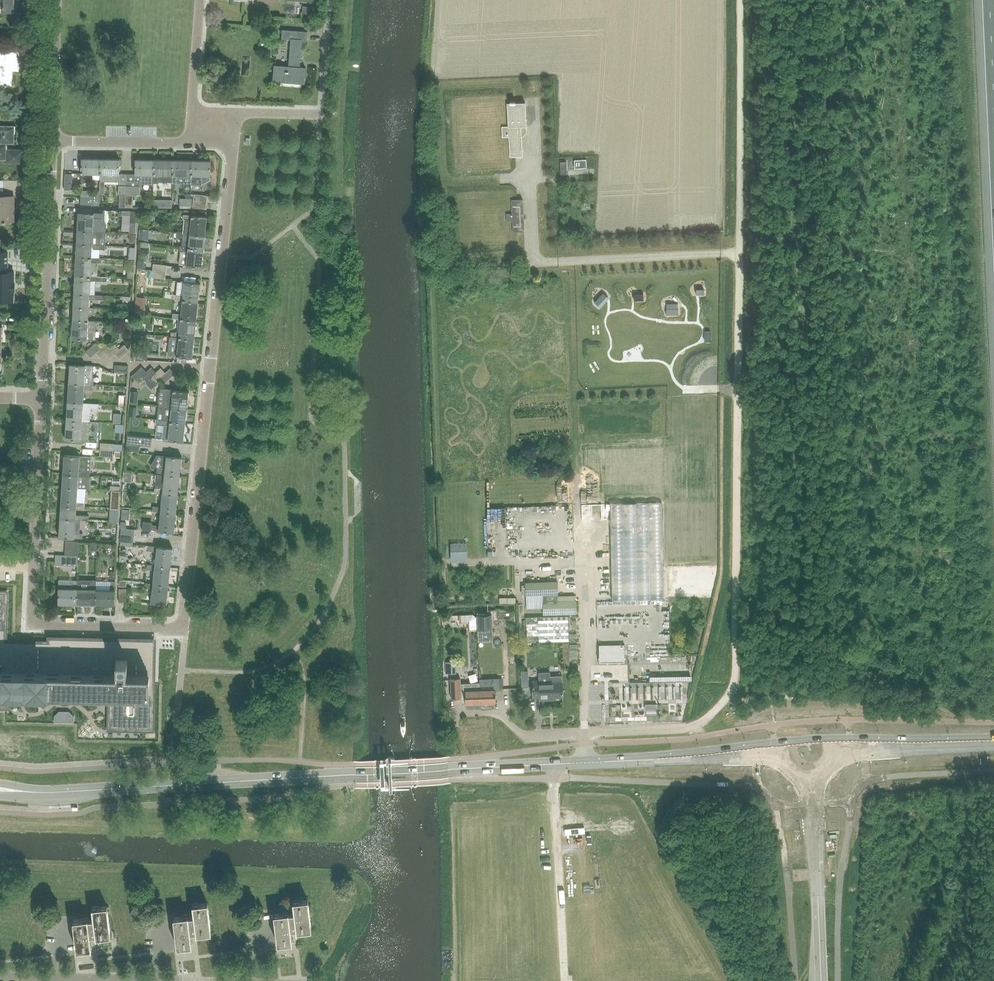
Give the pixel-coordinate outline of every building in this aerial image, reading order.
[(3,7),(3,11),(14,11),(14,0),(0,0),(0,7),(3,7)] [(307,40),(307,31),(282,29),(281,38),(290,39),(289,60),(290,60),(290,66),(274,65),(273,79),(281,80),(280,81),(304,83),(305,67),(299,67),(299,61),(300,61),(302,40),(307,40)] [(19,52),(0,51),(0,84),(11,84),(12,70),(19,70),(19,52)] [(525,102),(521,102),(515,103),(515,101),(509,101),(509,103),(507,103),(508,126),(501,127),(502,137),(508,137),(510,157),(515,157),(522,156),(521,135),(526,129),(525,102)] [(22,149),(6,148),(6,143),(14,143),(14,125),(0,125),(0,159),(5,159),(5,163),(22,163),(22,149)] [(100,174),(100,158),(81,158),(81,174),(81,182),(86,182),(88,182),(89,181),(90,180),(91,179),(92,177),(92,176),(92,174),(100,174)] [(100,191),(104,191),(105,181),(119,182),(119,159),(100,158),(100,174),(100,191)] [(154,181),(154,159),(135,159),(135,175),(135,186),(127,185),(126,195),(126,207),(133,208),(133,195),(140,195),(140,190),(140,181),(154,181)] [(173,160),(154,159),(154,181),(153,183),(158,183),(158,182),(172,182),(172,175),(173,160)] [(586,159),(574,160),(574,168),(586,168),(586,159)] [(191,175),(192,160),(173,160),(172,175),(172,182),(172,183),(177,183),(177,175),(191,176),(191,175)] [(210,160),(192,160),(191,175),(191,176),(191,187),(191,185),(201,185),(201,186),(202,186),(202,176),(209,176),(209,180),(210,180),(210,176),(210,160)] [(120,185),(118,185),(118,194),(126,195),(127,185),(120,185)] [(13,195),(3,195),(3,186),(0,186),(0,221),(13,221),(13,195)] [(100,191),(81,190),(81,197),(94,198),(94,205),(99,205),(100,191)] [(206,202),(207,196),(207,195),(194,194),(193,201),(206,202)] [(512,231),(524,231),(522,199),(517,199),(511,200),(511,213),(506,213),(506,221),(512,221),(512,231)] [(206,209),(206,202),(193,201),(192,208),(206,209)] [(156,212),(145,211),(144,218),(155,219),(156,212)] [(98,224),(99,218),(101,218),(101,213),(78,212),(77,231),(92,232),(97,232),(98,224)] [(189,234),(205,236),(207,217),(183,215),(183,220),(186,220),(184,234),(185,234),(189,234)] [(139,239),(148,240),(149,230),(139,230),(139,239)] [(92,232),(77,231),(76,244),(92,244),(95,245),(105,245),(105,232),(97,232),(92,232)] [(185,234),(184,234),(176,233),(176,237),(182,238),(181,246),(203,248),(205,236),(189,234),(185,234)] [(105,245),(95,245),(92,244),(76,244),(76,256),(91,257),(92,249),(104,250),(105,245)] [(201,267),(203,248),(181,246),(180,246),(179,251),(188,252),(186,266),(201,267)] [(0,252),(0,300),(13,301),(13,291),(14,291),(14,282),(14,272),(7,272),(7,252),(0,252)] [(99,257),(91,257),(76,256),(74,275),(90,276),(91,262),(99,262),(99,257)] [(166,272),(166,265),(153,264),(152,271),(166,272)] [(107,277),(90,276),(74,275),(73,294),(89,295),(90,281),(107,282),(107,277)] [(182,300),(198,302),(199,283),(184,281),(183,296),(175,295),(174,300),(182,300)] [(594,302),(599,306),(608,297),(603,292),(594,302)] [(73,294),(73,306),(88,307),(89,299),(93,299),(102,300),(102,295),(93,295),(89,295),(73,294)] [(145,298),(136,297),(135,307),(145,308),(145,298)] [(196,320),(198,302),(182,300),(181,314),(173,313),(172,318),(180,319),(196,320)] [(88,307),(73,306),(72,319),(88,320),(88,312),(92,313),(92,312),(101,312),(101,308),(92,307),(92,308),(88,308),(88,307)] [(96,320),(88,320),(72,319),(71,338),(95,339),(96,320)] [(194,339),(196,320),(180,319),(179,332),(171,332),(170,337),(178,337),(194,339)] [(192,358),(194,339),(178,337),(177,351),(169,350),(168,355),(192,358)] [(95,352),(100,347),(96,342),(86,351),(90,357),(95,352)] [(105,353),(110,348),(105,343),(100,347),(95,352),(100,357),(105,353)] [(114,353),(119,349),(115,344),(110,348),(105,353),(109,358),(114,354),(114,353)] [(119,359),(129,350),(124,344),(119,349),(114,353),(114,354),(119,359)] [(132,360),(145,361),(146,353),(133,352),(132,360)] [(68,383),(84,384),(85,370),(93,370),(93,365),(70,364),(68,383)] [(114,372),(127,373),(128,365),(114,364),(114,372)] [(141,376),(146,371),(142,366),(132,375),(137,381),(141,376)] [(156,372),(151,367),(146,371),(141,376),(146,381),(151,377),(156,372)] [(160,378),(165,373),(161,368),(156,372),(151,377),(155,382),(160,378)] [(165,382),(175,373),(170,368),(165,373),(160,378),(165,382)] [(92,384),(84,384),(68,383),(67,401),(82,402),(83,388),(92,389),(92,384)] [(188,391),(165,388),(163,407),(186,409),(188,391)] [(99,403),(82,402),(67,401),(66,420),(90,421),(90,407),(98,408),(99,403)] [(163,407),(158,406),(157,419),(169,420),(185,422),(186,409),(163,407)] [(183,441),(185,422),(169,420),(157,419),(156,419),(155,424),(161,424),(164,425),(162,439),(167,440),(168,439),(183,441)] [(88,440),(90,421),(66,420),(65,439),(88,440)] [(151,446),(152,437),(127,434),(126,443),(139,445),(151,446)] [(139,451),(139,445),(126,443),(125,450),(139,451)] [(91,456),(64,455),(62,474),(86,476),(90,476),(91,456)] [(164,475),(179,476),(181,457),(162,455),(161,469),(156,469),(156,474),(159,474),(164,475)] [(62,474),(62,487),(77,488),(90,488),(91,476),(90,476),(86,476),(62,474)] [(177,494),(179,476),(164,475),(159,474),(158,488),(155,488),(154,492),(162,493),(177,494)] [(76,502),(77,488),(62,487),(61,505),(76,507),(84,507),(85,502),(76,502)] [(175,513),(177,494),(162,493),(161,507),(153,506),(152,511),(160,512),(175,513)] [(716,503),(610,504),(611,601),(663,601),(663,567),(717,567),(716,503)] [(75,514),(76,507),(61,505),(60,518),(81,519),(88,520),(88,515),(75,514)] [(174,532),(175,513),(160,512),(159,525),(151,524),(150,529),(174,532)] [(80,533),(81,519),(60,518),(59,537),(82,538),(83,533),(80,533)] [(134,529),(121,528),(121,527),(120,535),(133,536),(134,529)] [(155,565),(170,566),(172,548),(149,545),(148,550),(156,551),(155,565)] [(451,547),(450,559),(466,559),(466,547),(451,547)] [(78,556),(64,555),(56,554),(55,565),(77,566),(78,556)] [(170,566),(155,565),(147,564),(146,569),(154,569),(153,583),(168,585),(170,566)] [(58,584),(58,603),(76,604),(77,588),(77,581),(77,580),(72,580),(72,584),(58,584)] [(77,588),(76,604),(95,604),(96,589),(96,580),(91,580),(91,581),(77,581),(77,588)] [(96,589),(95,604),(114,605),(115,581),(110,581),(109,589),(96,589)] [(168,585),(153,583),(145,582),(144,587),(152,588),(151,602),(166,604),(168,585)] [(543,614),(575,613),(576,613),(576,601),(574,601),(574,595),(558,596),(557,582),(525,583),(525,595),(526,595),(526,609),(543,608),(543,614)] [(669,605),(664,605),(663,610),(672,610),(673,597),(669,597),(669,605)] [(7,706),(7,700),(7,687),(26,687),(30,687),(38,688),(89,689),(125,689),(129,689),(128,707),(152,708),(152,684),(152,681),(153,660),(153,641),(128,640),(121,640),(75,639),(68,639),(66,639),(61,639),(50,639),(50,643),(23,642),(22,642),(4,642),(5,613),(5,611),(5,609),(5,604),(0,604),(0,706),(7,706)] [(477,615),(478,629),(493,629),(492,614),(477,615)] [(567,615),(525,616),(526,641),(568,640),(567,615)] [(624,645),(598,645),(599,663),(625,663),(624,645)] [(681,669),(681,657),(632,657),(632,665),(665,665),(665,669),(681,669)] [(446,673),(456,673),(456,663),(446,663),(446,673)] [(540,700),(554,700),(554,698),(563,697),(562,676),(550,676),(550,673),(538,673),(539,681),(532,681),(533,698),(540,698),(540,700)] [(480,703),(479,682),(460,683),(460,678),(450,678),(451,698),(461,698),(461,697),(465,696),(465,703),(480,703)] [(480,703),(496,702),(495,691),(499,691),(499,678),(479,679),(479,682),(480,703)] [(54,716),(54,723),(74,723),(74,716),(69,712),(64,712),(58,711),(54,716)] [(296,932),(297,932),(311,930),(308,899),(293,901),(294,914),(289,914),(288,912),(273,914),(277,944),(293,942),(291,930),(294,930),(296,929),(296,932)] [(196,935),(211,933),(207,902),(192,904),(194,917),(188,917),(188,915),(173,917),(177,947),(192,945),(190,933),(193,932),(196,932),(196,935)] [(95,935),(96,938),(111,936),(107,906),(92,907),(94,920),(88,920),(88,918),(73,920),(77,950),(92,948),(90,936),(93,935),(95,935)]
